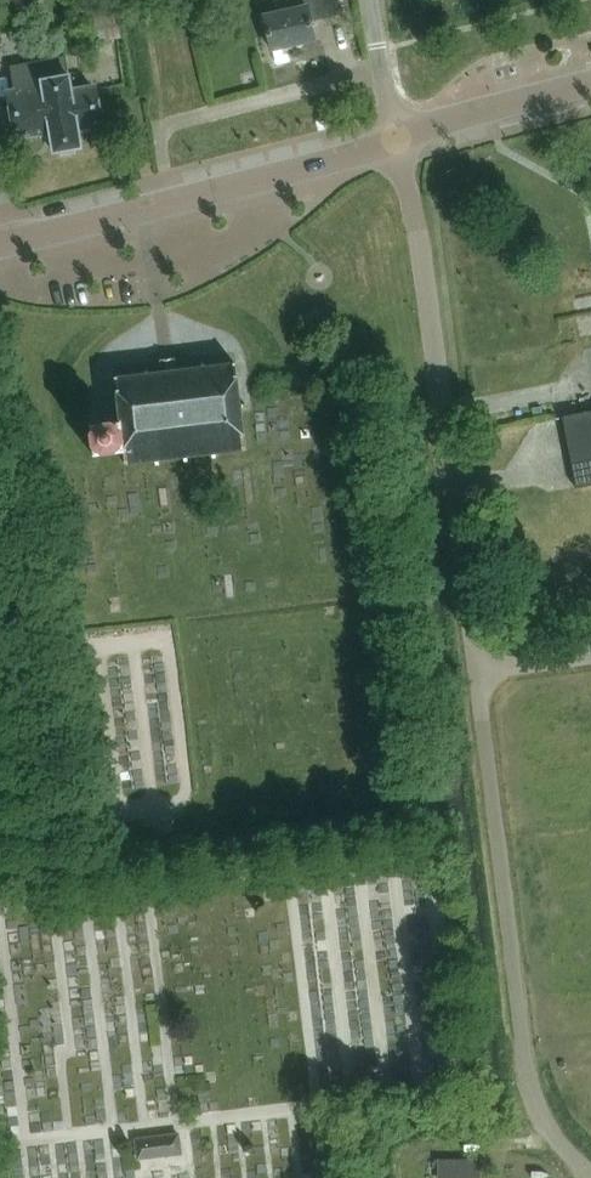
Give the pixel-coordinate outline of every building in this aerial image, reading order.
[(344,16),(341,0),(307,0),(308,5),(265,15),(273,50),(316,40),(312,23),(344,16)] [(118,10),(89,14),(92,29),(94,43),(123,38),(121,24),(118,10)] [(102,124),(96,88),(74,92),(71,76),(70,76),(67,56),(13,66),(17,92),(12,93),(14,106),(0,109),(0,119),(2,129),(18,126),(19,136),(52,130),(56,152),(83,148),(80,128),(102,124)] [(242,407),(247,406),(246,401),(241,402),(237,362),(206,366),(205,360),(201,361),(202,366),(177,369),(176,357),(158,359),(160,372),(148,373),(147,367),(143,368),(144,373),(116,377),(121,419),(90,423),(94,454),(124,450),(125,463),(155,459),(155,463),(159,463),(159,458),(183,455),(184,460),(187,459),(186,455),(212,452),(212,456),(217,456),(217,451),(247,447),(242,407)] [(561,415),(575,487),(590,484),(590,409),(561,415)] [(139,1157),(183,1151),(181,1133),(137,1138),(139,1157)] [(438,1160),(439,1177),(456,1177),(481,1177),(481,1159),(456,1159),(438,1160)]
